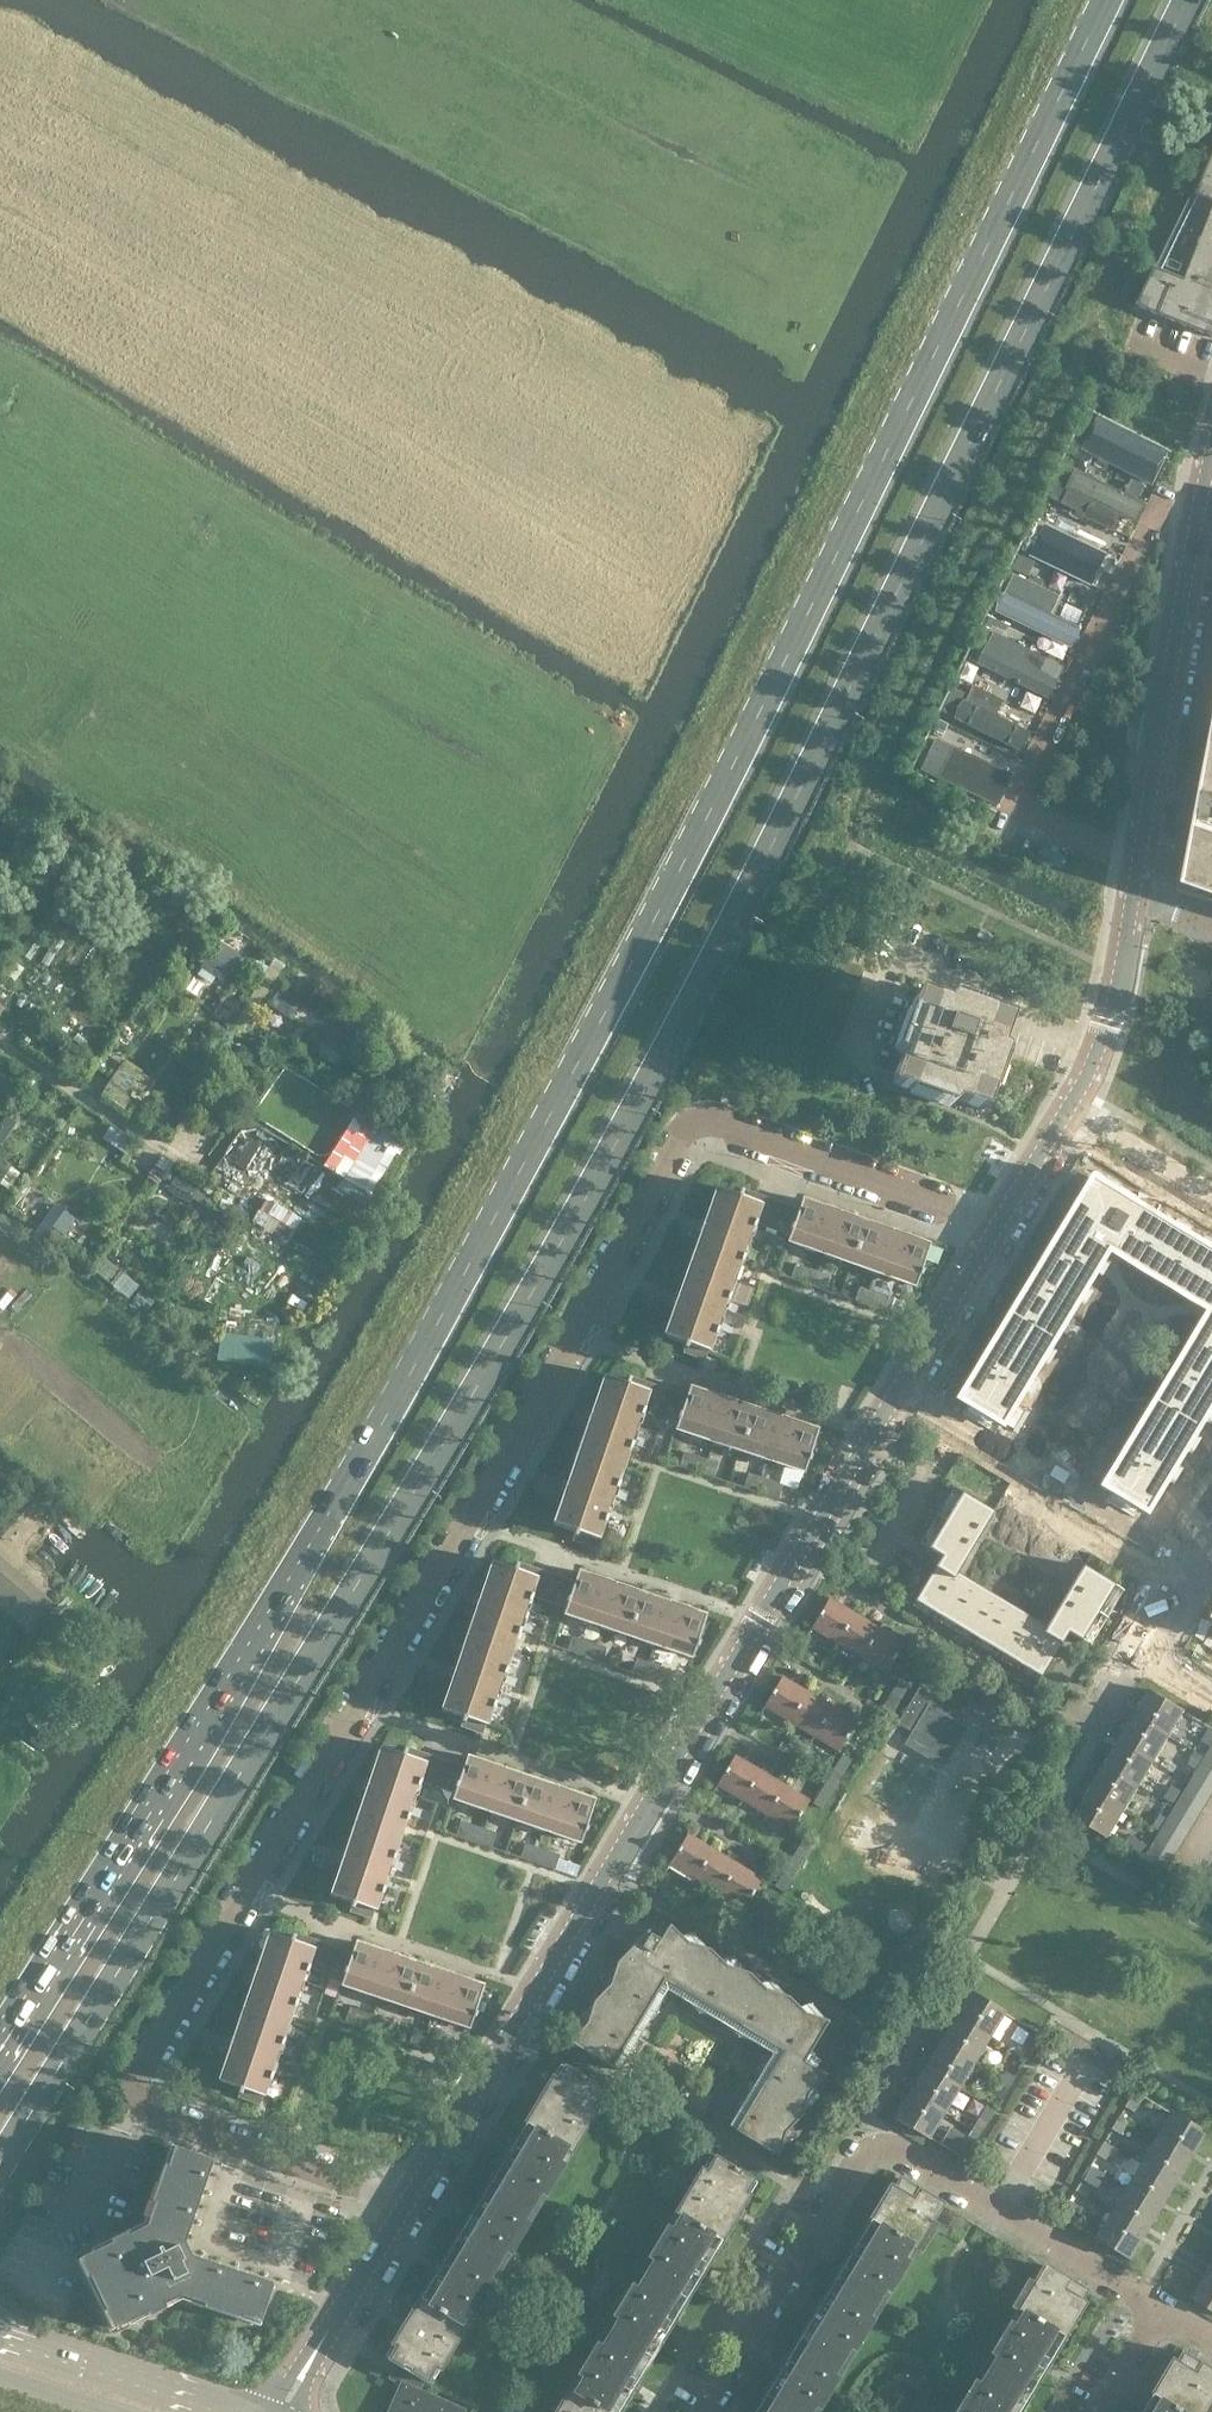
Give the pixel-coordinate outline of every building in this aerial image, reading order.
[(1138,306),(1211,336),(1211,154),(1138,306)] [(1092,430),(1085,445),(1138,472),(1146,457),(1092,430)] [(1090,455),(1071,445),(1062,464),(1081,474),(1090,455)] [(1059,504),(1075,472),(1061,465),(1046,497),(1059,504)] [(1075,472),(1060,503),(1086,515),(1085,518),(1107,529),(1115,513),(1131,521),(1140,503),(1075,472)] [(1039,542),(1032,557),(1095,587),(1102,572),(1089,566),(1096,550),(1075,539),(1070,548),(1067,546),(1063,554),(1039,542)] [(1014,575),(996,612),(1068,646),(1069,644),(1072,643),(1076,634),(1075,631),(1076,628),(1043,612),(1052,593),(1014,575)] [(1002,654),(1008,641),(992,634),(987,646),(1002,654)] [(987,646),(978,664),(1045,697),(1054,679),(1039,672),(1045,660),(1008,641),(1002,654),(987,646)] [(978,664),(987,646),(977,642),(968,660),(978,664)] [(1002,701),(972,686),(955,719),(1017,749),(1025,732),(994,716),(1002,701)] [(938,778),(953,748),(934,739),(919,769),(938,778)] [(1009,774),(953,748),(938,778),(995,805),(1009,774)] [(1199,831),(1198,830),(1181,893),(1211,903),(1211,759),(1199,831)] [(8,785),(0,780),(0,797),(8,785)] [(35,820),(26,813),(21,820),(30,827),(35,820)] [(197,920),(189,915),(185,921),(183,921),(181,925),(189,931),(197,920)] [(224,940),(210,960),(233,976),(247,955),(224,940)] [(273,958),(272,959),(257,984),(267,990),(283,964),(273,958)] [(903,1047),(890,1084),(944,1103),(947,1097),(983,1110),(1003,1055),(998,1053),(1010,1016),(955,997),(952,1003),(917,990),(897,1045),(903,1047)] [(352,1011),(350,1013),(341,1027),(362,1040),(373,1024),(352,1011)] [(353,1040),(330,1024),(320,1038),(343,1054),(353,1040)] [(120,1074),(109,1090),(125,1101),(136,1084),(120,1074)] [(339,1185),(369,1201),(404,1138),(355,1111),(325,1165),(344,1175),(339,1185)] [(10,1118),(6,1115),(0,1124),(0,1145),(0,1146),(16,1123),(10,1118)] [(0,1164),(0,1184),(8,1189),(20,1173),(2,1161),(0,1164)] [(214,1193),(179,1170),(166,1189),(188,1203),(192,1198),(205,1206),(214,1193)] [(956,1400),(1001,1427),(1110,1246),(1211,1307),(1211,1253),(1152,1216),(1150,1219),(1133,1209),(1135,1205),(1089,1178),(956,1400)] [(36,1189),(26,1183),(24,1181),(8,1204),(20,1212),(36,1189)] [(716,1188),(703,1225),(690,1263),(733,1278),(752,1222),(762,1196),(740,1188),(739,1191),(738,1190),(736,1196),(716,1188)] [(762,1196),(752,1222),(764,1226),(774,1200),(762,1196)] [(801,1199),(798,1208),(789,1235),(786,1241),(851,1264),(865,1222),(801,1199)] [(276,1238),(276,1239),(287,1245),(295,1232),(293,1231),(300,1221),(286,1213),(287,1211),(270,1200),(269,1203),(264,1200),(252,1220),(264,1227),(262,1230),(268,1233),(268,1232),(271,1234),(270,1235),(273,1237),(274,1236),(276,1238)] [(774,1200),(764,1226),(776,1231),(786,1204),(774,1200)] [(76,1219),(54,1204),(43,1220),(64,1235),(76,1219)] [(786,1204),(776,1231),(789,1235),(798,1208),(786,1204)] [(851,1264),(884,1276),(914,1286),(918,1276),(920,1276),(922,1271),(920,1270),(929,1245),(865,1222),(851,1264)] [(125,1275),(104,1258),(103,1257),(90,1274),(103,1285),(107,1282),(145,1312),(155,1300),(124,1276),(125,1275)] [(690,1263),(664,1336),(683,1343),(681,1348),(683,1349),(682,1353),(704,1360),(733,1278),(690,1263)] [(794,1267),(790,1277),(799,1280),(803,1270),(794,1267)] [(807,1283),(811,1273),(803,1270),(799,1280),(807,1283)] [(811,1273),(807,1283),(815,1286),(819,1276),(811,1273)] [(827,1278),(819,1276),(815,1286),(823,1289),(827,1278)] [(858,1289),(854,1300),(863,1303),(867,1292),(858,1289)] [(871,1306),(875,1295),(867,1292),(863,1303),(871,1306)] [(879,1309),(883,1298),(875,1295),(871,1306),(879,1309)] [(892,1301),(883,1298),(879,1309),(888,1312),(892,1301)] [(1126,1457),(1120,1453),(1100,1486),(1145,1514),(1211,1404),(1211,1314),(1126,1457)] [(256,1322),(253,1342),(228,1338),(225,1361),(274,1368),(280,1325),(256,1322)] [(604,1376),(590,1416),(578,1450),(622,1465),(640,1410),(642,1411),(651,1383),(628,1376),(627,1379),(625,1379),(624,1383),(604,1376)] [(651,1383),(642,1411),(654,1415),(663,1387),(651,1383)] [(689,1386),(686,1395),(677,1422),(675,1428),(739,1450),(753,1408),(689,1386)] [(675,1391),(665,1419),(677,1422),(686,1395),(675,1391)] [(753,1408),(739,1450),(804,1471),(807,1461),(809,1461),(811,1456),(809,1455),(818,1430),(753,1408)] [(578,1450),(553,1524),(573,1531),(572,1535),(574,1535),(572,1539),(594,1547),(622,1465),(578,1450)] [(691,1457),(682,1454),(679,1465),(687,1468),(691,1457)] [(700,1460),(691,1457),(687,1468),(696,1471),(700,1460)] [(708,1463),(700,1460),(696,1471),(704,1474),(708,1463)] [(717,1466),(708,1463),(704,1474),(713,1477),(717,1466)] [(1,1502),(15,1484),(0,1471),(0,1502),(1,1502)] [(755,1479),(747,1476),(744,1487),(752,1489),(755,1479)] [(764,1482),(755,1479),(752,1489),(760,1492),(764,1482)] [(772,1484),(764,1482),(760,1492),(769,1495),(772,1484)] [(781,1487),(772,1484),(769,1495),(777,1498),(781,1487)] [(935,1516),(919,1542),(941,1555),(935,1565),(953,1576),(959,1566),(975,1540),(992,1511),(953,1487),(935,1516)] [(27,1630),(51,1602),(0,1557),(0,1607),(27,1630)] [(493,1562),(479,1601),(467,1637),(510,1651),(529,1595),(538,1568),(518,1561),(517,1564),(515,1564),(513,1569),(493,1562)] [(935,1565),(911,1604),(1037,1681),(1061,1642),(1043,1631),(1035,1626),(962,1582),(953,1576),(935,1565)] [(1049,1621),(1043,1631),(1061,1642),(1067,1632),(1069,1633),(1089,1646),(1089,1645),(1105,1618),(1123,1590),(1083,1565),(1065,1594),(1049,1621)] [(538,1568),(529,1595),(541,1599),(550,1572),(538,1568)] [(575,1580),(566,1608),(564,1612),(628,1634),(642,1593),(578,1571),(575,1580)] [(550,1572),(541,1599),(553,1603),(563,1576),(550,1572)] [(563,1576),(553,1603),(566,1608),(575,1580),(563,1576)] [(628,1634),(660,1645),(692,1656),(696,1646),(697,1646),(699,1641),(698,1640),(706,1615),(642,1593),(628,1634)] [(829,1598),(811,1628),(836,1643),(854,1613),(829,1598)] [(854,1613),(836,1643),(861,1657),(878,1628),(854,1613)] [(878,1628),(861,1657),(886,1672),(903,1643),(878,1628)] [(467,1637),(442,1711),(461,1718),(460,1723),(462,1724),(461,1727),(482,1734),(510,1651),(467,1637)] [(579,1641),(571,1638),(567,1649),(576,1652),(579,1641)] [(588,1644),(579,1641),(576,1652),(584,1655),(588,1644)] [(596,1647),(588,1644),(584,1655),(593,1658),(596,1647)] [(605,1650),(596,1647),(593,1658),(601,1661),(605,1650)] [(644,1663),(636,1661),(632,1672),(640,1674),(644,1663)] [(653,1666),(644,1663),(640,1674),(649,1677),(653,1666)] [(661,1669),(653,1666),(649,1677),(657,1680),(661,1669)] [(669,1672),(661,1669),(657,1680),(666,1683),(669,1672)] [(782,1676),(764,1706),(789,1721),(807,1691),(782,1676)] [(900,1696),(907,1684),(899,1679),(892,1691),(900,1696)] [(963,1707),(922,1682),(897,1723),(911,1731),(904,1744),(943,1767),(966,1728),(955,1721),(963,1707)] [(1151,1690),(1136,1716),(1169,1736),(1184,1710),(1151,1690)] [(807,1691),(789,1721),(814,1736),(832,1706),(807,1691)] [(893,1708),(900,1696),(892,1691),(884,1703),(893,1708)] [(885,1721),(893,1708),(884,1703),(877,1716),(885,1721)] [(832,1706),(814,1736),(838,1751),(856,1721),(832,1706)] [(1136,1716),(1121,1741),(1154,1761),(1169,1736),(1136,1716)] [(870,1726),(863,1739),(871,1744),(879,1731),(870,1726)] [(1211,1747),(1211,1730),(1210,1728),(1202,1741),(1211,1747)] [(1121,1741),(1106,1766),(1139,1786),(1154,1761),(1121,1741)] [(381,1747),(368,1784),(356,1821),(399,1836),(418,1781),(427,1754),(405,1747),(405,1749),(403,1749),(401,1754),(381,1747)] [(1203,1762),(1211,1768),(1211,1747),(1205,1759),(1203,1762)] [(844,1771),(851,1758),(843,1753),(835,1766),(844,1771)] [(427,1754),(418,1781),(430,1785),(439,1758),(427,1754)] [(1205,1759),(1197,1754),(1190,1766),(1198,1771),(1203,1762),(1205,1759)] [(734,1755),(717,1784),(741,1800),(759,1770),(734,1755)] [(462,1766),(453,1793),(451,1798),(516,1820),(530,1779),(465,1756),(462,1766)] [(439,1758),(430,1785),(441,1789),(450,1762),(439,1758)] [(450,1762),(441,1789),(453,1793),(462,1766),(450,1762)] [(1194,1777),(1211,1788),(1211,1768),(1203,1762),(1198,1771),(1194,1777)] [(836,1783),(844,1771),(835,1766),(828,1778),(836,1783)] [(1106,1766),(1091,1790),(1125,1810),(1139,1786),(1106,1766)] [(759,1770),(741,1800),(767,1815),(784,1785),(759,1770)] [(1185,1792),(1205,1805),(1211,1793),(1211,1788),(1194,1777),(1185,1792)] [(829,1795),(836,1783),(828,1778),(821,1790),(829,1795)] [(516,1820),(548,1831),(580,1842),(584,1831),(585,1832),(587,1826),(586,1826),(595,1801),(530,1779),(516,1820)] [(784,1785),(767,1815),(791,1830),(809,1800),(784,1785)] [(1174,1788),(1167,1800),(1177,1806),(1181,1798),(1184,1794),(1174,1788)] [(821,1807),(829,1795),(821,1790),(813,1802),(821,1807)] [(1125,1810),(1091,1790),(1076,1816),(1109,1836),(1125,1810)] [(1184,1794),(1181,1798),(1202,1810),(1205,1805),(1185,1792),(1184,1794)] [(1181,1798),(1177,1806),(1173,1813),(1193,1825),(1202,1810),(1181,1798)] [(1173,1813),(1169,1819),(1163,1829),(1183,1841),(1193,1825),(1173,1813)] [(1169,1819),(1160,1814),(1152,1827),(1161,1832),(1163,1829),(1169,1819)] [(356,1821),(331,1895),(350,1902),(349,1907),(351,1908),(349,1911),(371,1919),(374,1912),(399,1836),(356,1821)] [(469,1827),(460,1824),(457,1835),(465,1838),(469,1827)] [(477,1830),(469,1827),(465,1838),(473,1841),(477,1830)] [(1163,1829),(1161,1832),(1154,1843),(1175,1856),(1183,1841),(1163,1829)] [(485,1833),(477,1830),(473,1841),(482,1844),(485,1833)] [(494,1836),(485,1833),(482,1844),(490,1847),(494,1836)] [(687,1834),(669,1864),(694,1879),(712,1849),(687,1834)] [(805,1855),(812,1842),(804,1837),(796,1850),(805,1855)] [(1142,1841),(1135,1852),(1146,1858),(1152,1848),(1142,1841)] [(1154,1843),(1152,1848),(1146,1858),(1166,1870),(1175,1856),(1154,1843)] [(533,1849),(525,1847),(521,1857),(529,1860),(533,1849)] [(541,1852),(533,1849),(529,1860),(538,1863),(541,1852)] [(712,1849),(694,1879),(719,1894),(737,1864),(712,1849)] [(797,1867),(805,1855),(796,1850),(789,1862),(797,1867)] [(550,1855),(541,1852),(538,1863),(546,1865),(550,1855)] [(558,1858),(550,1855),(546,1865),(554,1868),(558,1858)] [(790,1880),(797,1867),(789,1862),(781,1875),(790,1880)] [(737,1864),(719,1894),(744,1909),(761,1880),(737,1864)] [(782,1892),(790,1880),(781,1875),(774,1887),(782,1892)] [(586,2024),(568,2042),(611,2068),(624,2047),(630,2037),(648,2007),(656,2012),(660,2002),(654,1998),(664,1980),(704,2004),(698,2013),(709,2017),(713,2010),(743,2028),(738,2037),(748,2040),(752,2034),(782,2051),(770,2071),(762,2066),(758,2076),(765,2080),(747,2110),(738,2105),(734,2115),(741,2119),(734,2131),(778,2156),(785,2133),(802,2116),(809,2093),(827,2075),(815,2068),(820,2061),(808,2054),(829,2021),(805,2013),(788,1997),(766,1990),(749,1973),(726,1966),(709,1949),(687,1942),(669,1925),(660,1940),(650,1934),(648,1936),(636,1932),(631,1948),(616,1962),(610,1984),(593,2002),(586,2024)] [(269,1933),(256,1971),(244,2006),(288,2021),(306,1966),(316,1940),(294,1933),(293,1936),(291,1935),(289,1940),(269,1933)] [(316,1940),(306,1966),(318,1971),(328,1944),(316,1940)] [(351,1952),(342,1979),(340,1984),(405,2006),(419,1964),(355,1942),(351,1952)] [(328,1944),(318,1971),(330,1975),(340,1948),(328,1944)] [(340,1948),(330,1975),(342,1979),(351,1952),(340,1948)] [(405,2006),(437,2017),(469,2028),(473,2017),(475,2017),(477,2012),(475,2011),(483,1986),(419,1964),(405,2006)] [(971,1992),(955,2018),(988,2038),(1004,2012),(985,2000),(971,1992)] [(244,2006),(218,2081),(238,2088),(236,2093),(238,2094),(237,2097),(259,2104),(288,2021),(244,2006)] [(358,2011),(349,2008),(345,2021),(354,2024),(358,2011)] [(366,2014),(358,2011),(354,2024),(362,2027),(366,2014)] [(375,2017),(366,2014),(362,2027),(370,2030),(375,2017)] [(382,2020),(375,2017),(370,2030),(378,2032),(382,2020)] [(955,2018),(940,2043),(973,2063),(988,2038),(955,2018)] [(1029,2028),(1022,2041),(1032,2048),(1040,2034),(1029,2028)] [(422,2033),(414,2031),(410,2043),(418,2046),(422,2033)] [(431,2036),(422,2033),(418,2046),(426,2049),(431,2036)] [(439,2039),(431,2036),(426,2049),(435,2051),(439,2039)] [(447,2042),(439,2039),(435,2051),(443,2054),(447,2042)] [(940,2043),(925,2068),(958,2088),(973,2063),(940,2043)] [(559,2064),(525,2122),(570,2150),(605,2092),(583,2079),(584,2078),(579,2075),(578,2076),(559,2064)] [(925,2068),(910,2092),(944,2112),(958,2088),(925,2068)] [(1007,2069),(999,2082),(1009,2087),(1016,2075),(1007,2069)] [(999,2082),(992,2094),(1001,2100),(1008,2087),(999,2082)] [(1144,2095),(1135,2090),(1126,2105),(1135,2111),(1144,2095)] [(910,2092),(895,2117),(929,2138),(944,2112),(910,2092)] [(985,2127),(996,2109),(986,2104),(976,2120),(985,2127)] [(1170,2111),(1156,2135),(1190,2156),(1204,2132),(1170,2111)] [(1120,2115),(1112,2129),(1122,2134),(1129,2121),(1120,2115)] [(525,2122),(489,2180),(535,2208),(570,2150),(525,2122)] [(1156,2135),(1141,2161),(1174,2181),(1190,2156),(1156,2135)] [(965,2138),(956,2154),(965,2160),(975,2143),(965,2138)] [(1104,2142),(1096,2157),(1106,2163),(1114,2147),(1104,2142)] [(79,2258),(113,2327),(179,2295),(257,2322),(269,2288),(251,2282),(253,2276),(235,2270),(233,2276),(186,2259),(184,2263),(171,2230),(180,2233),(193,2196),(199,2198),(205,2180),(199,2178),(206,2160),(171,2148),(145,2226),(79,2258)] [(710,2155),(675,2213),(721,2240),(756,2183),(737,2171),(738,2170),(733,2167),(732,2168),(710,2155)] [(1141,2161),(1125,2186),(1159,2206),(1174,2181),(1141,2161)] [(1090,2165),(1083,2179),(1095,2187),(1096,2188),(1105,2174),(1090,2165)] [(870,2219),(915,2247),(920,2250),(935,2225),(930,2222),(941,2204),(900,2179),(894,2188),(890,2186),(870,2219)] [(489,2180),(454,2239),(500,2267),(535,2208),(489,2180)] [(1125,2186),(1109,2212),(1143,2232),(1159,2206),(1125,2186)] [(1066,2203),(1060,2213),(1070,2220),(1077,2210),(1066,2203)] [(1109,2212),(1094,2237),(1128,2257),(1143,2232),(1109,2212)] [(675,2213),(640,2271),(686,2299),(721,2240),(675,2213)] [(870,2219),(834,2277),(880,2305),(915,2247),(870,2219)] [(454,2239),(419,2297),(465,2325),(500,2267),(454,2239)] [(1044,2266),(1020,2307),(1065,2334),(1084,2303),(1080,2300),(1086,2291),(1044,2266)] [(640,2271),(604,2329),(651,2357),(686,2299),(640,2271)] [(1193,2296),(1211,2308),(1211,2273),(1208,2271),(1193,2296)] [(834,2277),(799,2335),(845,2363),(880,2305),(834,2277)] [(384,2355),(398,2363),(423,2378),(430,2382),(465,2325),(419,2297),(384,2355)] [(1020,2307),(983,2367),(1029,2394),(1065,2334),(1020,2307)] [(569,2388),(609,2411),(618,2411),(651,2357),(604,2329),(569,2388)] [(764,2394),(794,2411),(816,2411),(845,2363),(799,2335),(764,2394)] [(1158,2393),(1190,2411),(1211,2411),(1211,2367),(1188,2353),(1182,2362),(1178,2360),(1158,2393)] [(423,2378),(398,2363),(390,2376),(401,2383),(416,2391),(417,2389),(423,2378)] [(956,2411),(1018,2411),(1029,2394),(983,2367),(956,2411)] [(401,2383),(389,2411),(425,2411),(432,2396),(417,2389),(416,2391),(401,2383)] [(555,2411),(609,2411),(569,2388),(555,2411)] [(1147,2411),(1190,2411),(1158,2393),(1147,2411)] [(753,2411),(794,2411),(764,2394),(753,2411)] [(425,2411),(462,2411),(463,2409),(432,2396),(425,2411)]
